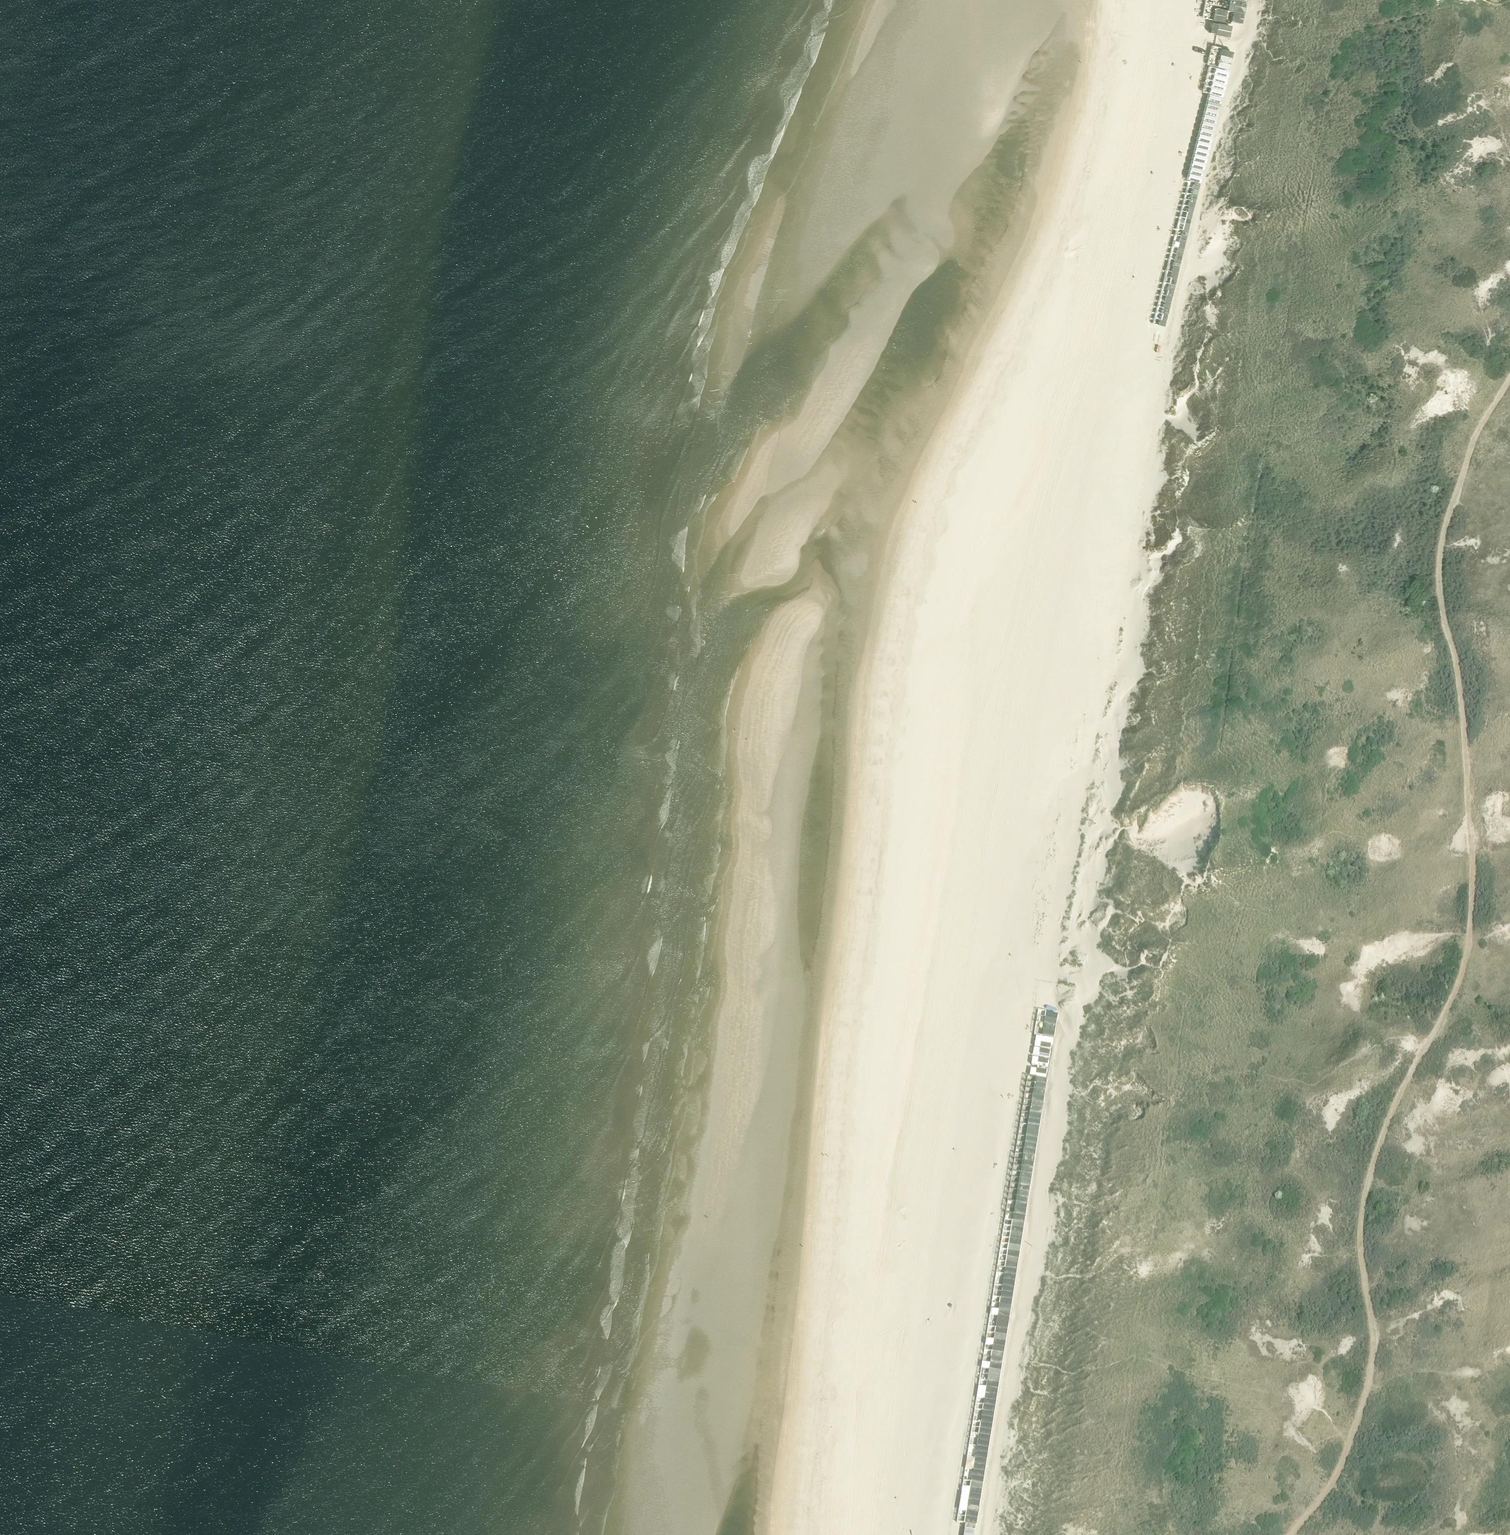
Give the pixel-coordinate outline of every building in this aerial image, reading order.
[(1213,14),(1219,15),(1217,27),(1221,28),(1240,31),(1243,14),(1246,0),(1227,0),(1225,10),(1214,8),(1213,14)] [(1220,34),(1219,39),(1238,43),(1239,37),(1220,34)] [(1219,39),(1218,45),(1237,49),(1238,43),(1219,39)] [(1200,146),(1199,152),(1207,153),(1219,155),(1220,149),(1200,146)] [(1049,1112),(1049,1109),(1050,1103),(1051,1098),(1071,1101),(1075,1076),(1036,1070),(1029,1109),(1049,1112)]
